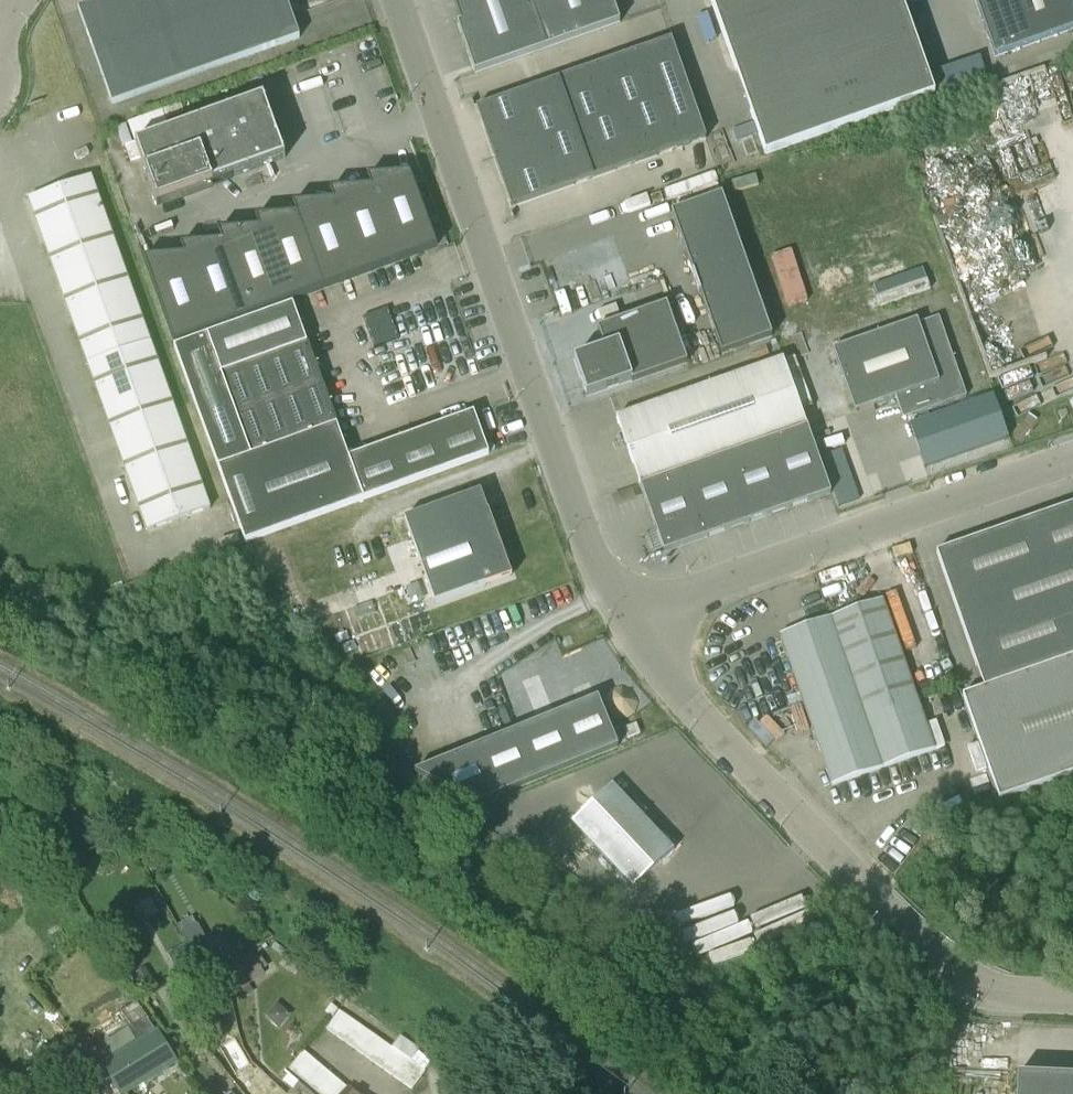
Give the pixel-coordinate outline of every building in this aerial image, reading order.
[(291,16),(272,23),(264,0),(102,0),(78,9),(112,104),(299,38),(291,16)] [(547,48),(530,0),(453,0),(461,23),(457,24),(474,74),(547,48)] [(547,48),(620,23),(612,0),(530,0),(547,48)] [(786,147),(935,94),(901,0),(710,0),(765,155),(786,147)] [(1072,29),(1072,9),(1070,0),(974,0),(994,57),(1072,29)] [(644,49),(477,107),(512,208),(679,150),(708,140),(672,39),(644,49)] [(157,204),(285,158),(263,98),(135,144),(157,204)] [(929,293),(882,159),(757,203),(804,337),(929,293)] [(410,174),(367,177),(370,188),(372,188),(399,262),(437,248),(410,174)] [(146,530),(209,508),(90,176),(28,198),(146,530)] [(372,188),(370,188),(329,191),(333,201),(334,201),(362,275),(399,262),(372,188)] [(772,336),(721,195),(671,213),(722,354),(772,336)] [(334,201),(333,201),(292,205),(296,215),(297,215),(324,289),(362,275),(334,201)] [(297,215),(296,215),(255,218),(258,229),(260,228),(287,303),(324,289),(297,215)] [(260,228),(258,229),(217,232),(221,242),(223,242),(250,316),(287,303),(260,228)] [(223,242),(221,242),(180,245),(184,256),(185,256),(212,330),(250,316),(223,242)] [(185,256),(184,256),(143,259),(174,344),(212,330),(185,256)] [(173,348),(244,543),(488,453),(473,412),(348,458),(292,305),(173,348)] [(666,305),(597,329),(604,349),(573,360),(586,397),(630,381),(631,383),(687,363),(666,305)] [(895,398),(900,410),(907,417),(966,396),(938,317),(918,324),(917,320),(833,349),(855,412),(895,398)] [(782,359),(616,418),(640,485),(681,470),(723,455),(764,441),(806,426),(782,359)] [(764,441),(788,509),(830,494),(806,426),(764,441)] [(747,524),(788,509),(764,441),(723,455),(747,524)] [(705,538),(747,524),(723,455),(681,470),(705,538)] [(681,470),(640,485),(664,553),(705,538),(681,470)] [(434,604),(511,576),(480,492),(404,519),(434,604)] [(999,800),(1072,773),(1072,505),(936,553),(983,688),(962,695),(999,800)] [(866,718),(917,700),(882,599),(831,617),(866,718)] [(779,635),(814,735),(866,718),(831,617),(779,635)] [(538,674),(561,662),(551,644),(528,657),(538,674)] [(475,805),(618,747),(598,698),(417,771),(475,805)] [(831,786),(934,749),(917,700),(866,718),(814,735),(831,786)] [(637,783),(624,794),(665,839),(678,827),(637,783)] [(571,822),(633,888),(674,850),(612,784),(571,822)] [(273,946),(272,948),(281,956),(285,951),(275,943),(273,946)] [(183,967),(196,960),(188,947),(175,954),(183,967)] [(264,975),(251,956),(228,972),(241,990),(264,975)] [(249,985),(241,990),(246,997),(253,992),(249,985)] [(138,1001),(118,1013),(128,1029),(137,1043),(157,1031),(138,1001)] [(290,1016),(277,1003),(264,1016),(277,1029),(290,1016)] [(338,1009),(331,1004),(325,1013),(332,1018),(338,1009)] [(326,1030),(335,1036),(348,1017),(339,1010),(326,1030)] [(335,1036),(345,1043),(358,1024),(348,1017),(335,1036)] [(345,1043),(355,1050),(367,1031),(358,1024),(345,1043)] [(100,1066),(117,1093),(128,1093),(178,1063),(158,1030),(157,1031),(137,1043),(114,1058),(100,1066)] [(355,1050),(364,1056),(377,1037),(367,1031),(355,1050)] [(364,1056),(374,1063),(387,1044),(377,1037),(364,1056)] [(374,1063),(383,1070),(396,1051),(387,1044),(374,1063)] [(288,1069),(297,1076),(311,1059),(303,1051),(288,1069)] [(383,1070),(393,1076),(406,1058),(396,1051),(383,1070)] [(393,1076),(403,1083),(415,1065),(406,1058),(393,1076)] [(297,1076),(305,1083),(320,1066),(311,1059),(297,1076)] [(415,1065),(403,1083),(412,1090),(425,1072),(415,1065)] [(305,1083),(314,1091),(329,1073),(320,1066),(305,1083)] [(318,1093),(326,1093),(337,1080),(329,1073),(314,1091),(318,1093)] [(1017,1075),(1016,1093),(1072,1093),(1072,1077),(1017,1075)] [(326,1093),(341,1093),(346,1088),(337,1080),(326,1093)] [(288,1093),(312,1093),(298,1083),(292,1089),(288,1093)]
